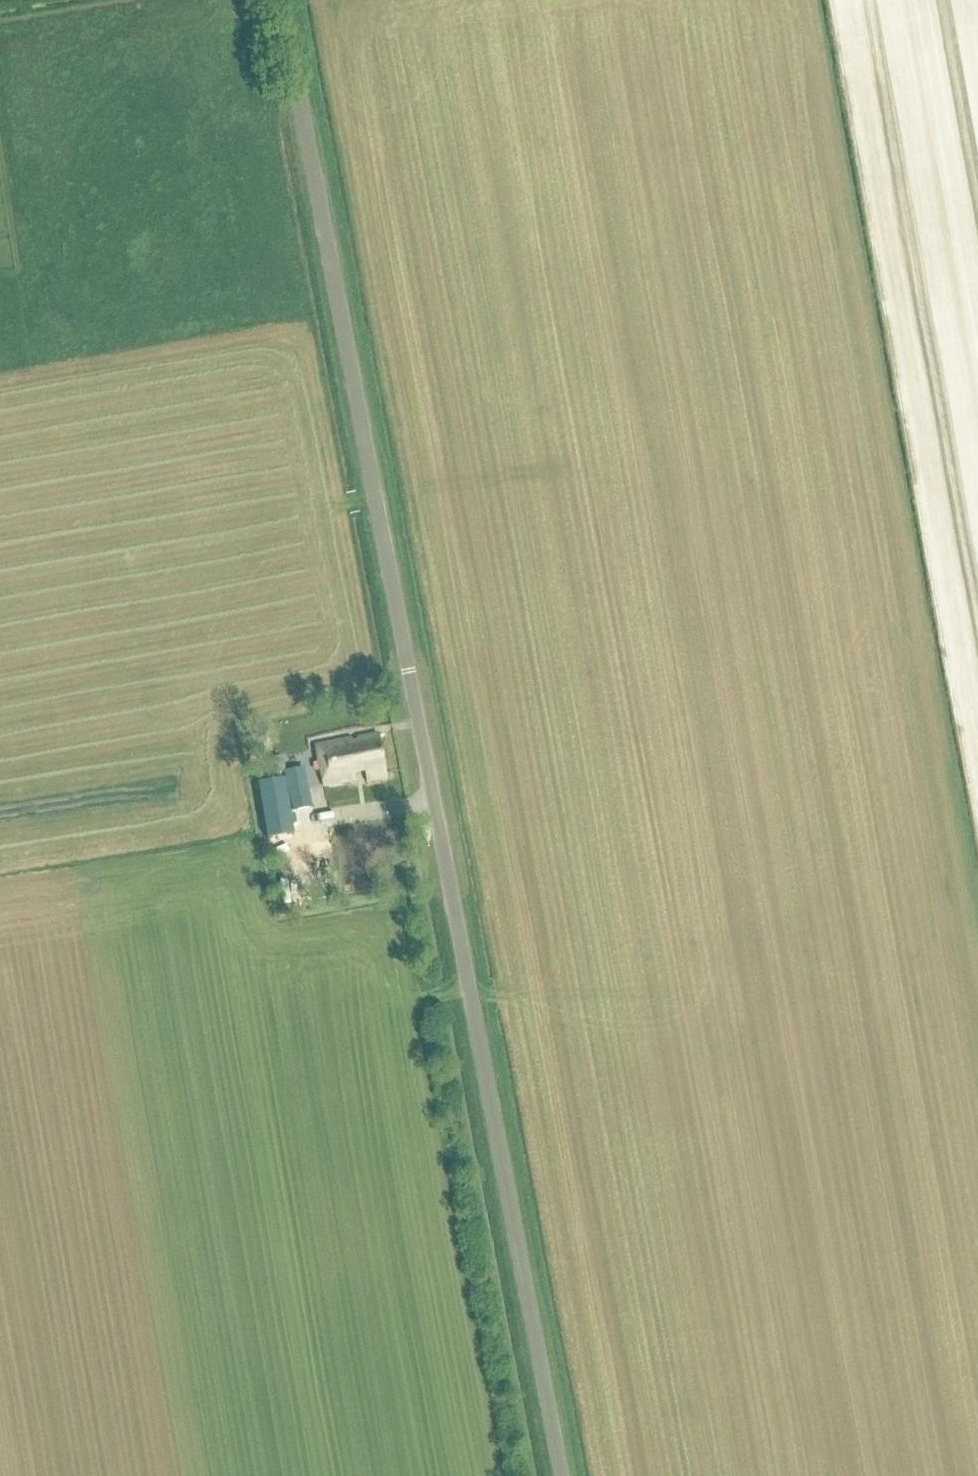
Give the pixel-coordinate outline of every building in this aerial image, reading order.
[(364,783),(385,778),(376,734),(356,738),(356,741),(352,742),(351,739),(313,748),(321,787),(352,781),(350,774),(362,771),(364,783)] [(283,774),(291,806),(312,802),(306,770),(283,774)] [(271,794),(286,792),(283,777),(268,780),(271,794)] [(356,879),(343,881),(345,892),(357,890),(356,879)]
